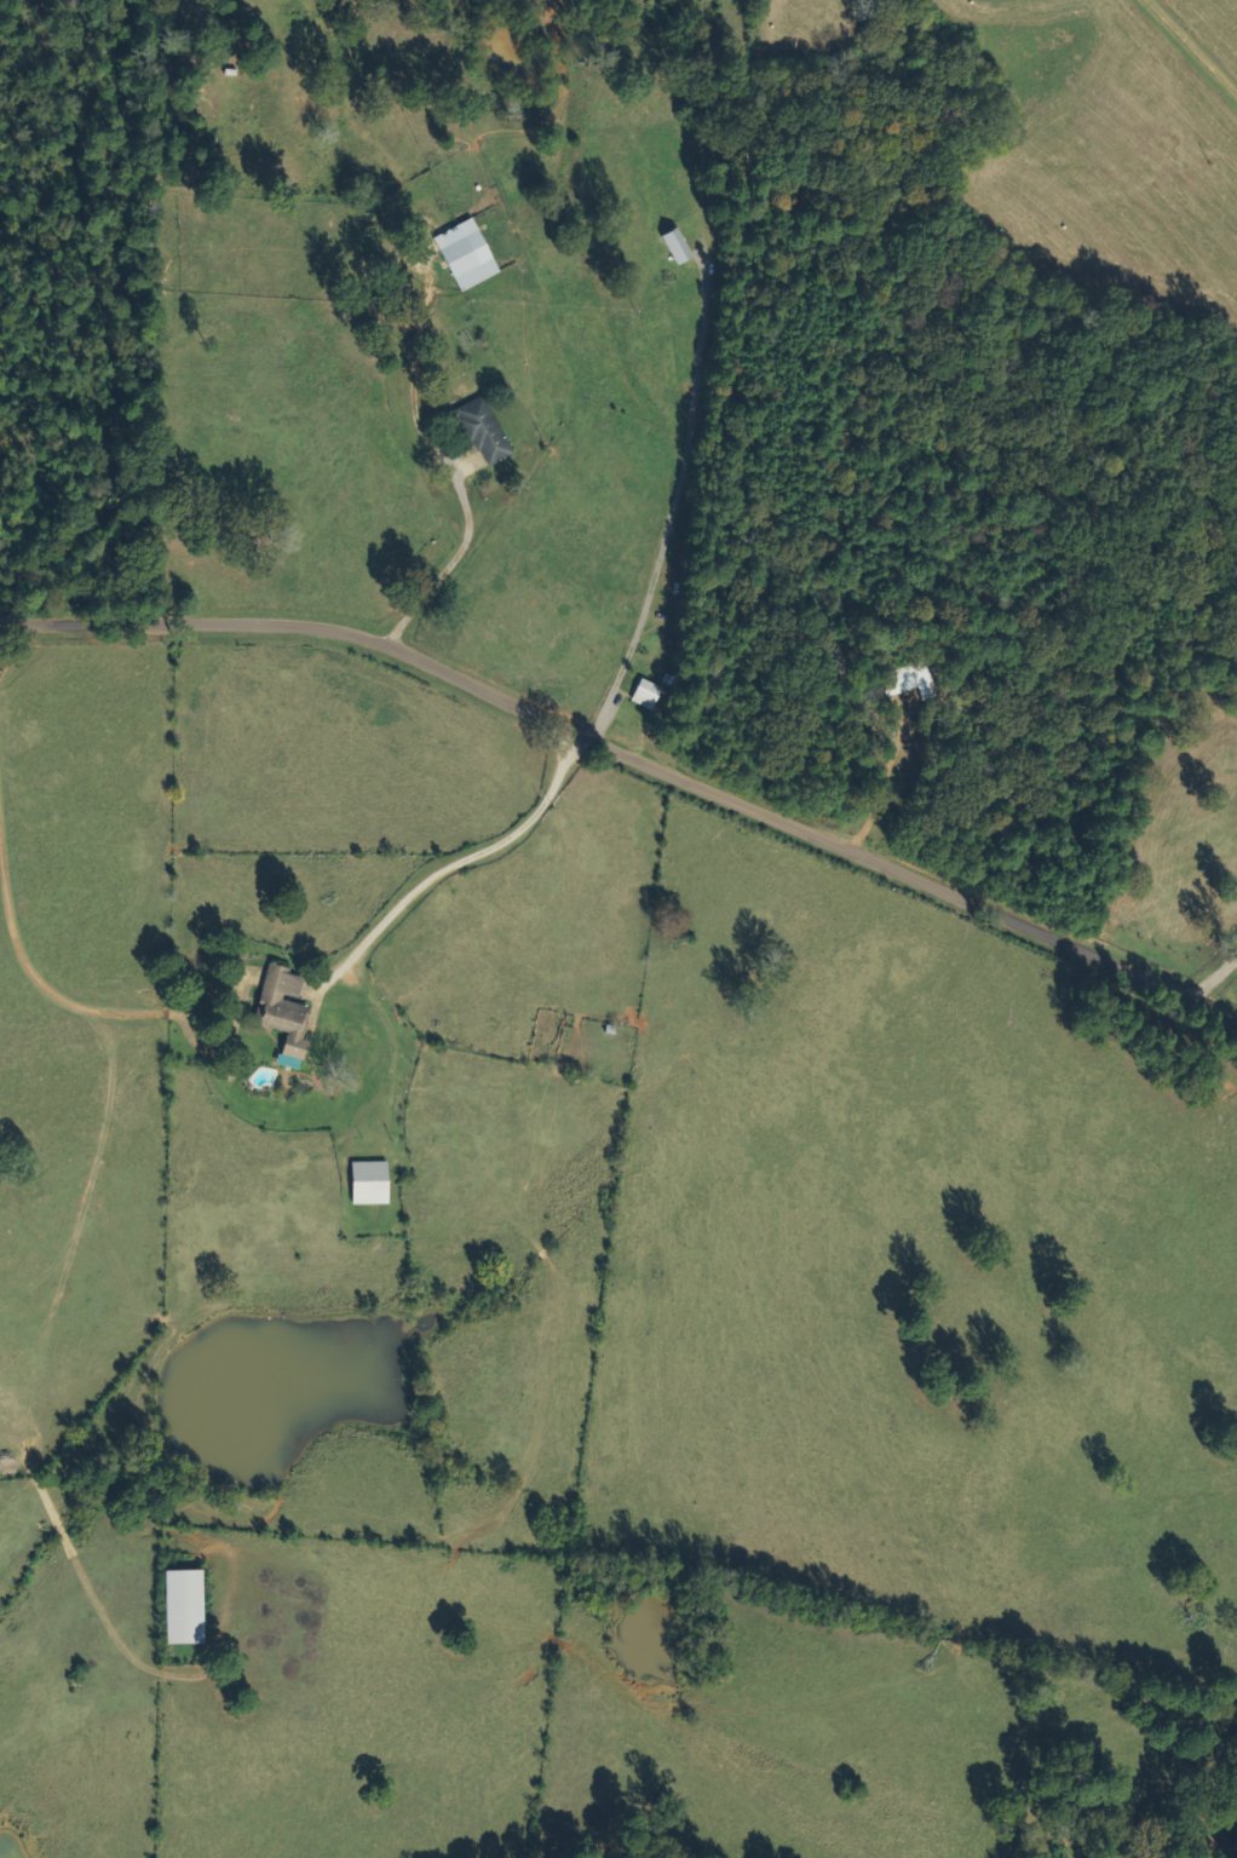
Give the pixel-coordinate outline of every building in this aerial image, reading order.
[(436,238),(462,293),(502,275),(476,219),(436,238)] [(694,259),(682,228),(665,235),(676,265),(694,259)] [(518,454),(487,396),(458,412),(476,446),(479,444),(492,468),(518,454)] [(658,713),(669,691),(647,679),(636,701),(658,713)] [(301,1072),(309,1042),(305,1040),(313,1009),(301,1006),(309,976),(273,967),(259,1017),(277,1021),(275,1028),(288,1032),(279,1066),(301,1072)] [(390,1163),(354,1164),(354,1206),(390,1206),(390,1163)] [(216,1571),(178,1571),(178,1645),(216,1645),(216,1571)]
